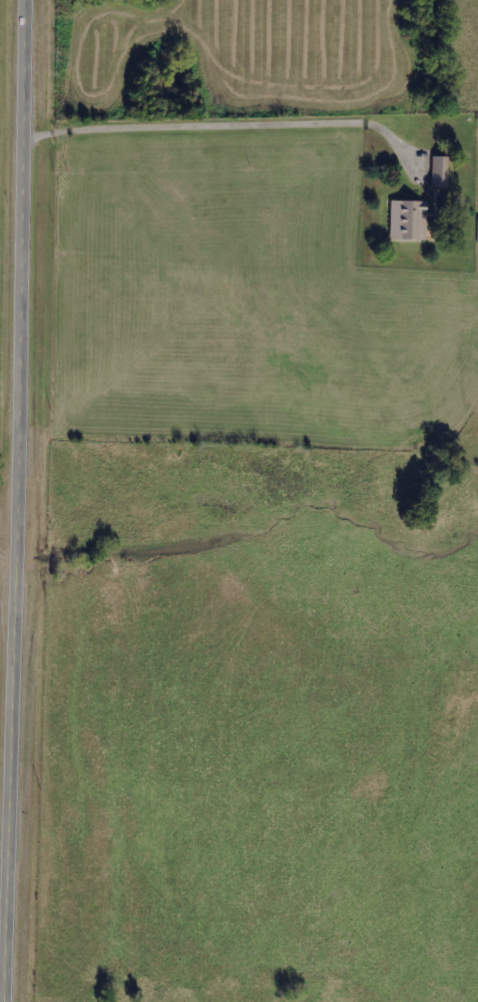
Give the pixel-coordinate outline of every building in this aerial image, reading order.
[(447,188),(448,157),(430,157),(429,188),(447,188)] [(388,239),(424,240),(425,202),(389,201),(388,239)]
